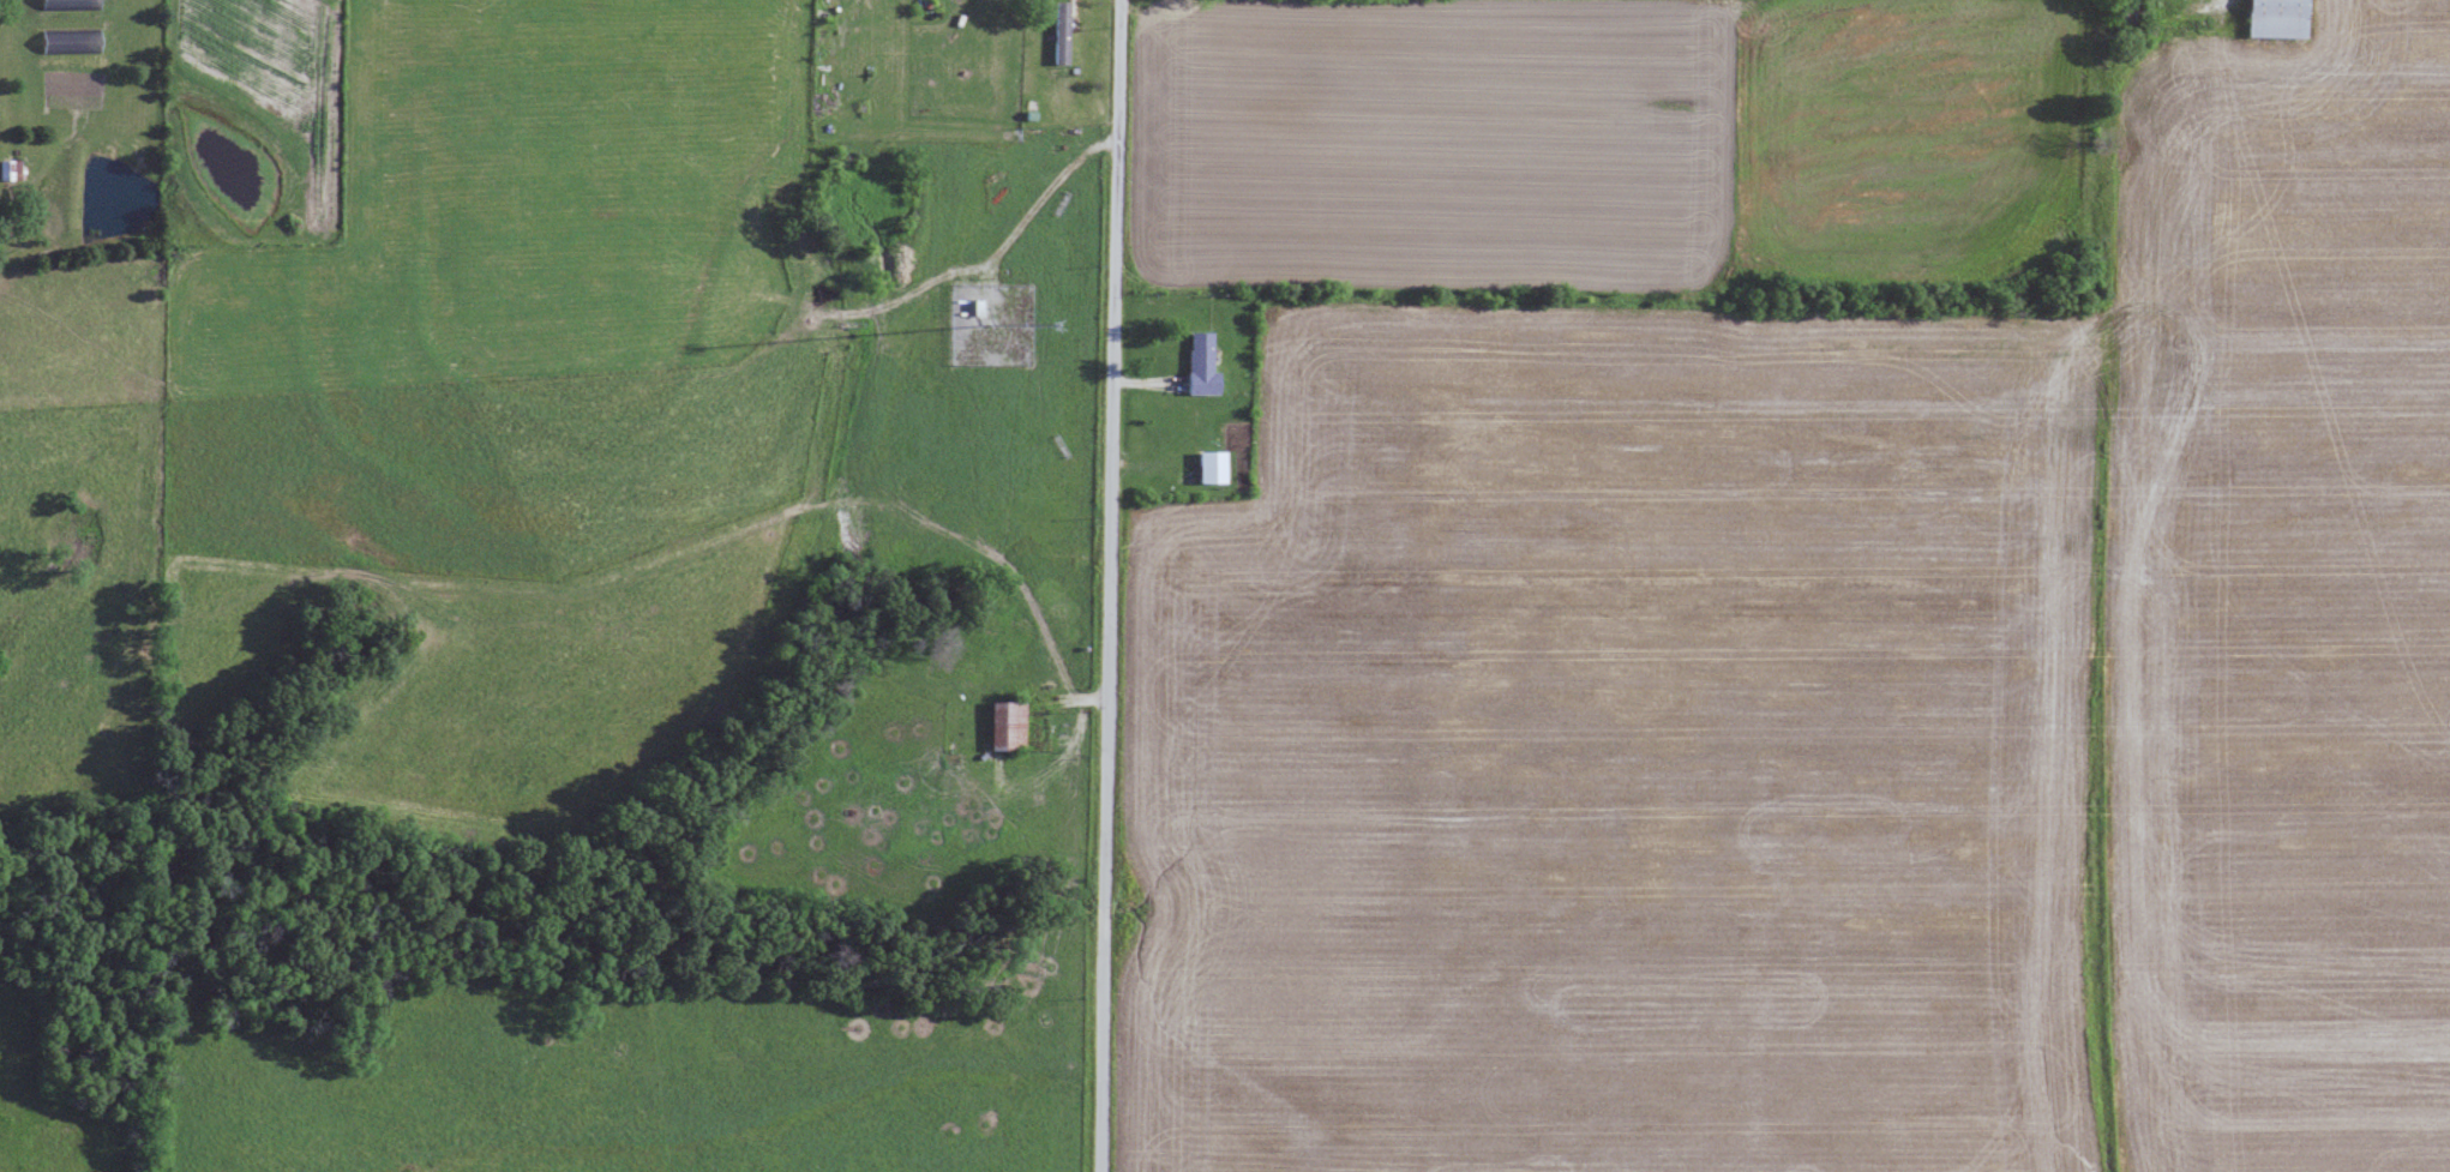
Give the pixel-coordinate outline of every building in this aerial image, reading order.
[(40,10),(99,9),(99,0),(40,0),(40,10)] [(2305,0),(2246,0),(2245,36),(2304,37),(2305,0)] [(1052,64),(1066,64),(1068,1),(1053,1),(1052,64)] [(99,29),(41,30),(42,54),(99,53),(99,29)] [(21,180),(20,159),(0,159),(0,180),(21,180)] [(1215,394),(1216,372),(1210,372),(1210,332),(1187,332),(1186,394),(1215,394)] [(1223,451),(1196,451),(1195,482),(1223,483),(1223,451)] [(1023,700),(988,700),(987,748),(1023,749),(1023,700)]
